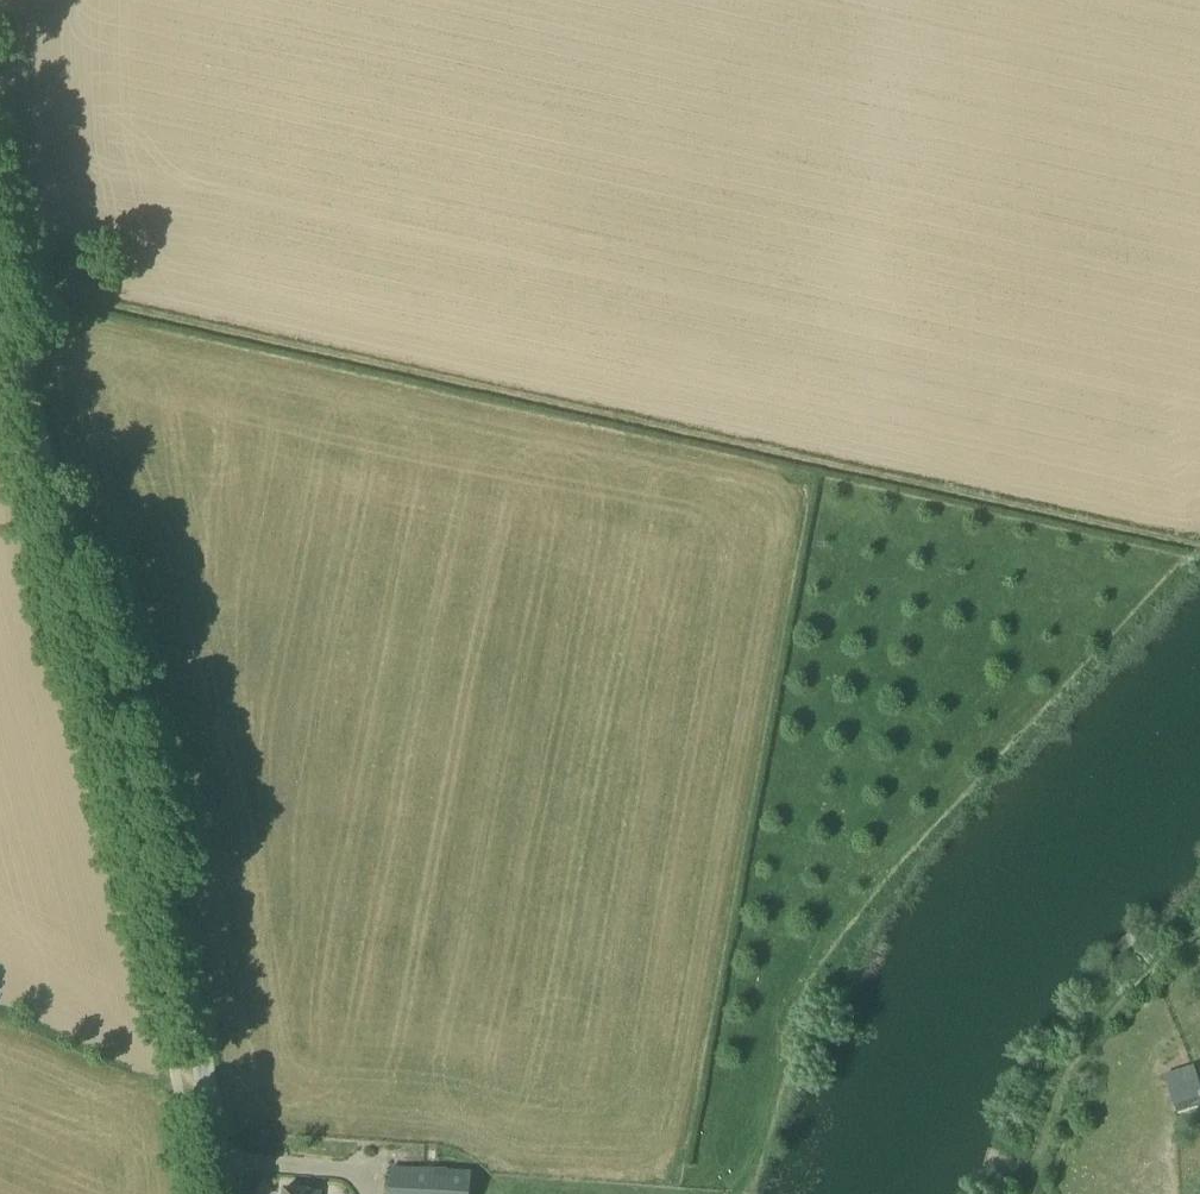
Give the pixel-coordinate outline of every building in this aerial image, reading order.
[(1199,1103),(1199,1093),(1192,1067),(1163,1076),(1174,1111),(1199,1103)] [(471,1171),(390,1167),(389,1193),(470,1193),(471,1171)]
